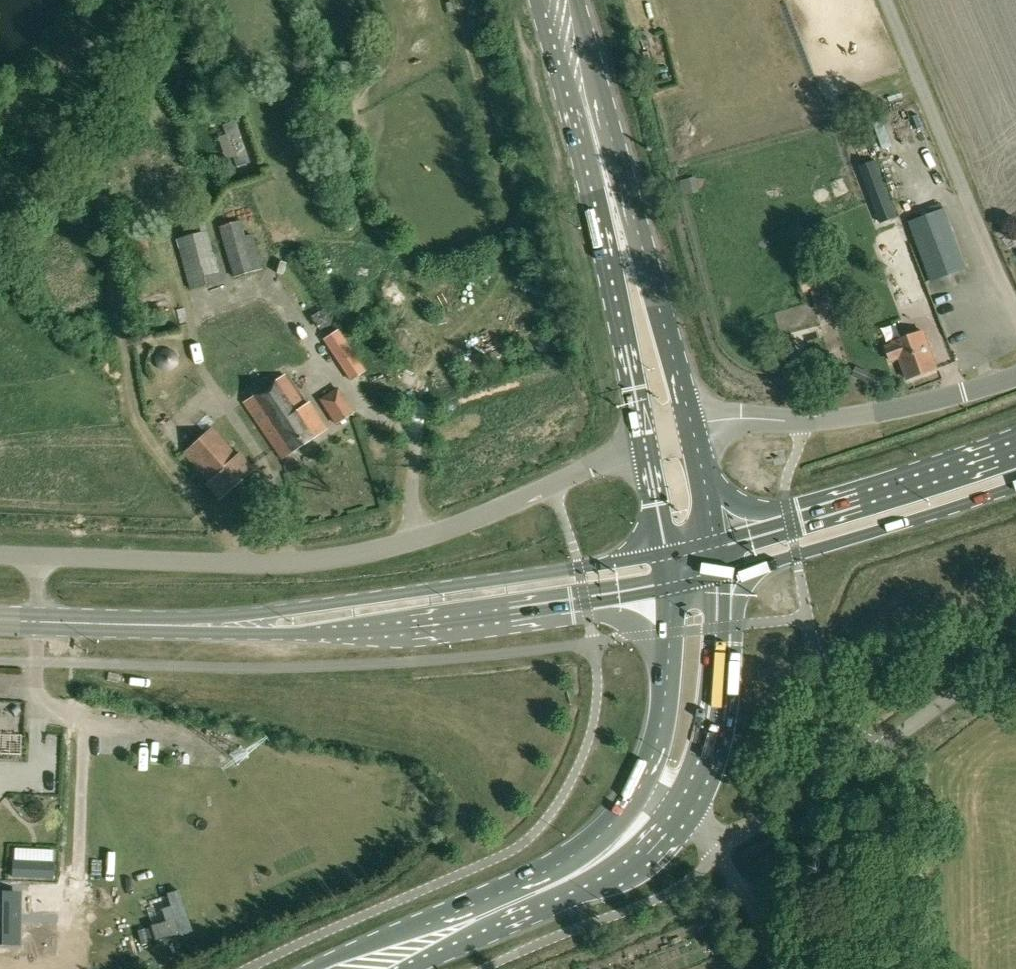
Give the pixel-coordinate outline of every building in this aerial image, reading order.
[(883,180),(876,161),(865,165),(871,184),(883,180)] [(887,228),(873,190),(851,198),(865,236),(887,228)] [(932,280),(966,267),(944,209),(909,222),(932,280)] [(241,221),(219,227),(232,276),(263,268),(265,268),(253,232),(245,234),(241,221)] [(151,263),(148,244),(149,243),(147,229),(122,234),(125,248),(128,267),(151,263)] [(207,231),(175,239),(190,288),(221,280),(207,231)] [(826,287),(811,291),(816,307),(830,303),(826,287)] [(337,329),(323,338),(350,380),(365,371),(337,329)] [(908,379),(937,368),(924,331),(894,342),(895,344),(886,347),(891,360),(900,357),(908,379)] [(414,350),(431,344),(426,332),(410,337),(414,350)] [(326,430),(308,403),(304,405),(285,376),(245,402),(282,458),(326,430)] [(335,424),(355,412),(338,386),(318,399),(335,424)] [(182,453),(208,482),(204,484),(219,500),(255,468),(240,451),(237,454),(212,426),(182,453)] [(13,861),(12,877),(52,879),(53,863),(13,861)] [(15,941),(17,892),(0,891),(0,941),(15,941)] [(166,896),(148,899),(152,923),(154,938),(196,930),(194,916),(182,918),(180,908),(168,910),(166,896)]
